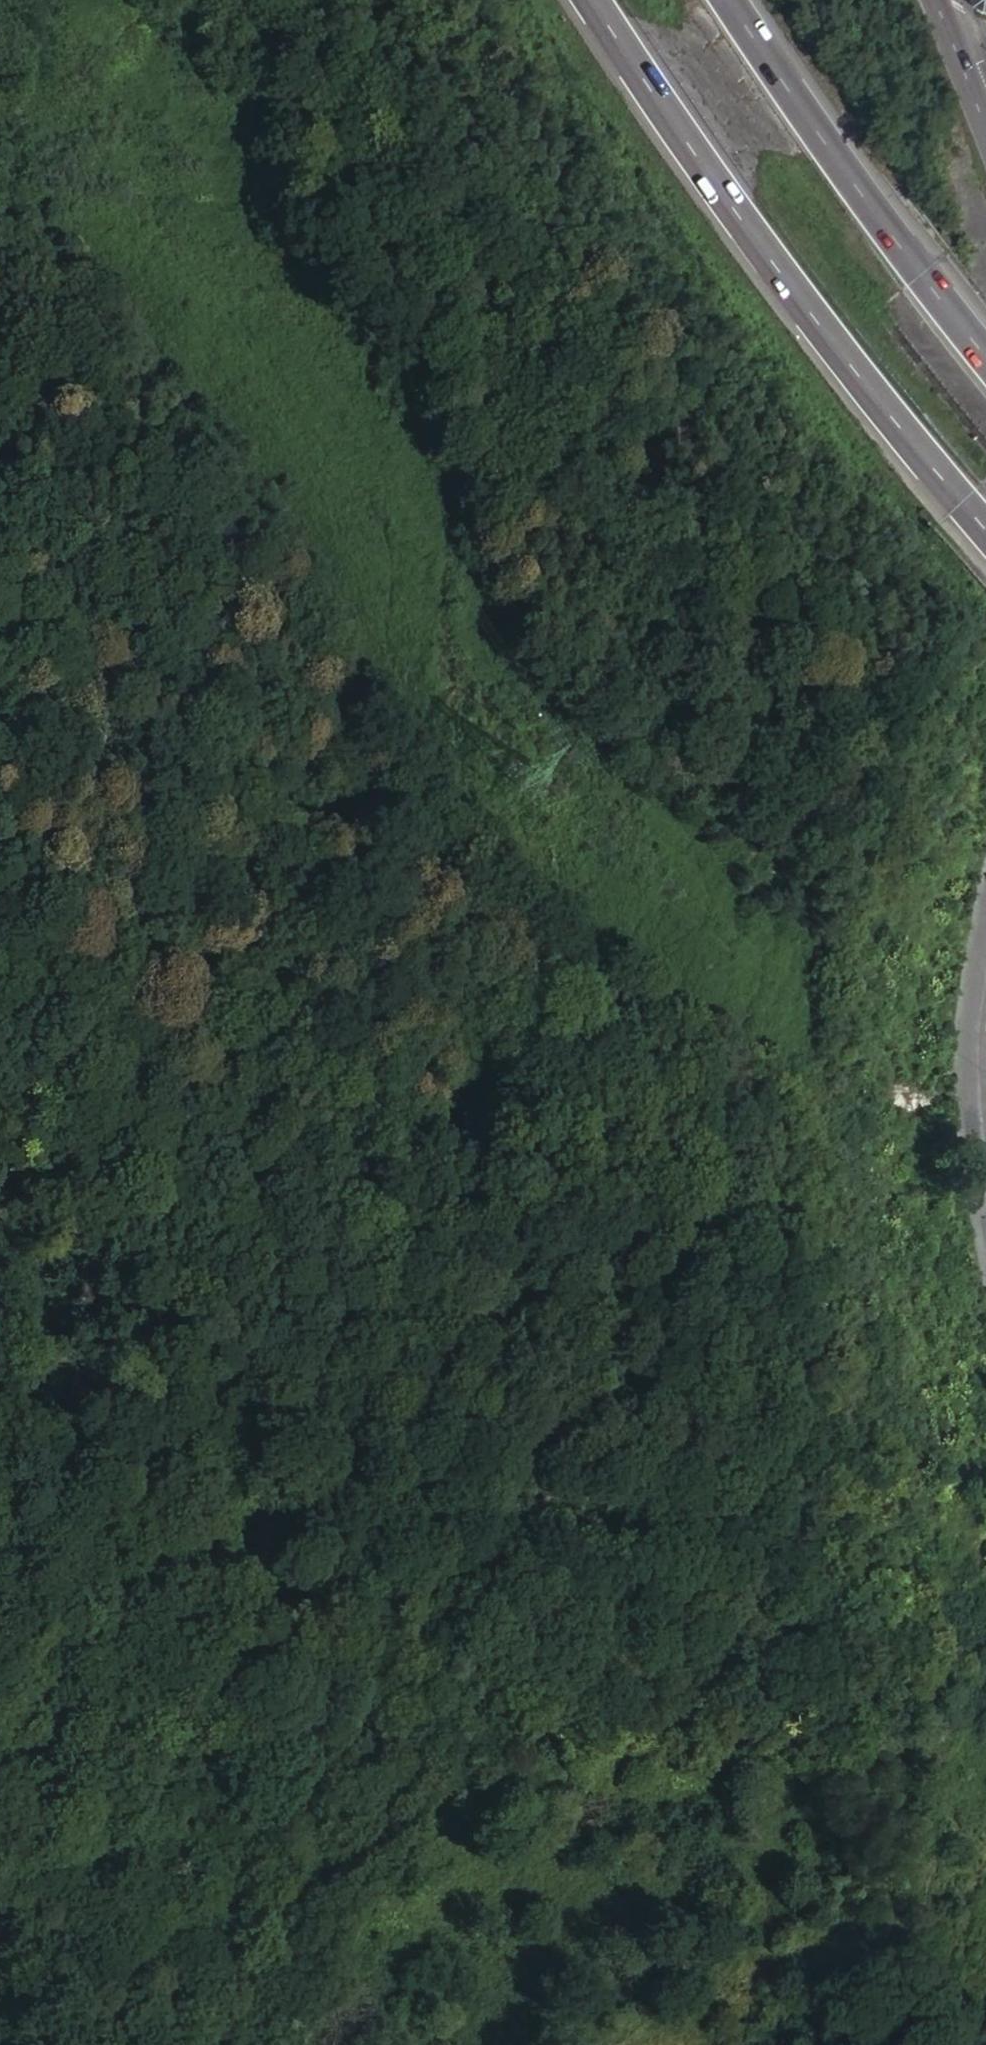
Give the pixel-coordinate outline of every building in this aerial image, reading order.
[(976,14),(985,18),(985,17),(985,0),(970,0),(976,14)]
